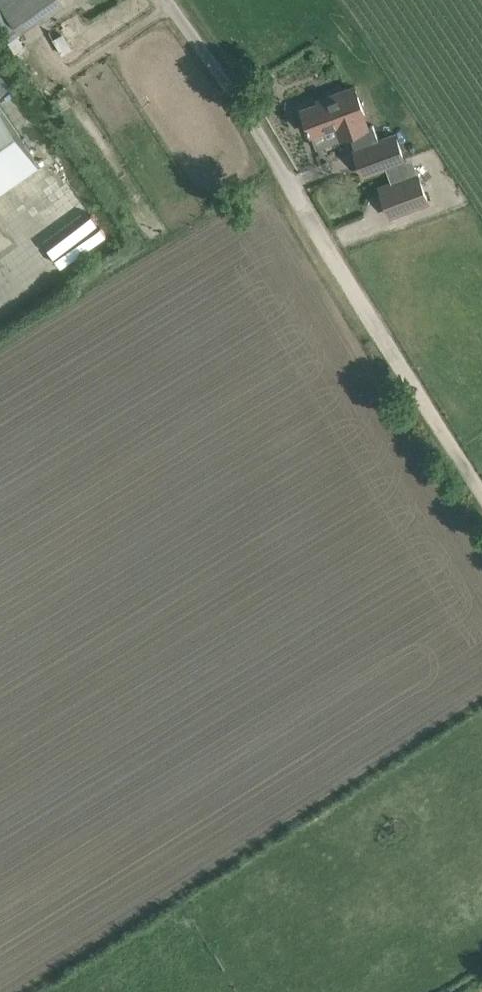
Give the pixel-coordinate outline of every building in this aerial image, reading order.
[(2,8),(0,9),(0,26),(11,41),(39,21),(40,22),(66,4),(63,0),(0,0),(0,5),(2,8)] [(64,33),(54,38),(59,46),(69,40),(64,33)] [(326,94),(328,99),(302,109),(311,133),(336,124),(341,137),(350,134),(355,148),(354,148),(363,175),(407,159),(398,133),(379,140),(373,125),(370,126),(366,115),(368,115),(356,83),(326,94)] [(39,163),(0,106),(0,190),(39,163)] [(417,168),(377,184),(390,219),(430,203),(417,168)] [(25,202),(35,217),(74,191),(64,175),(25,202)]
